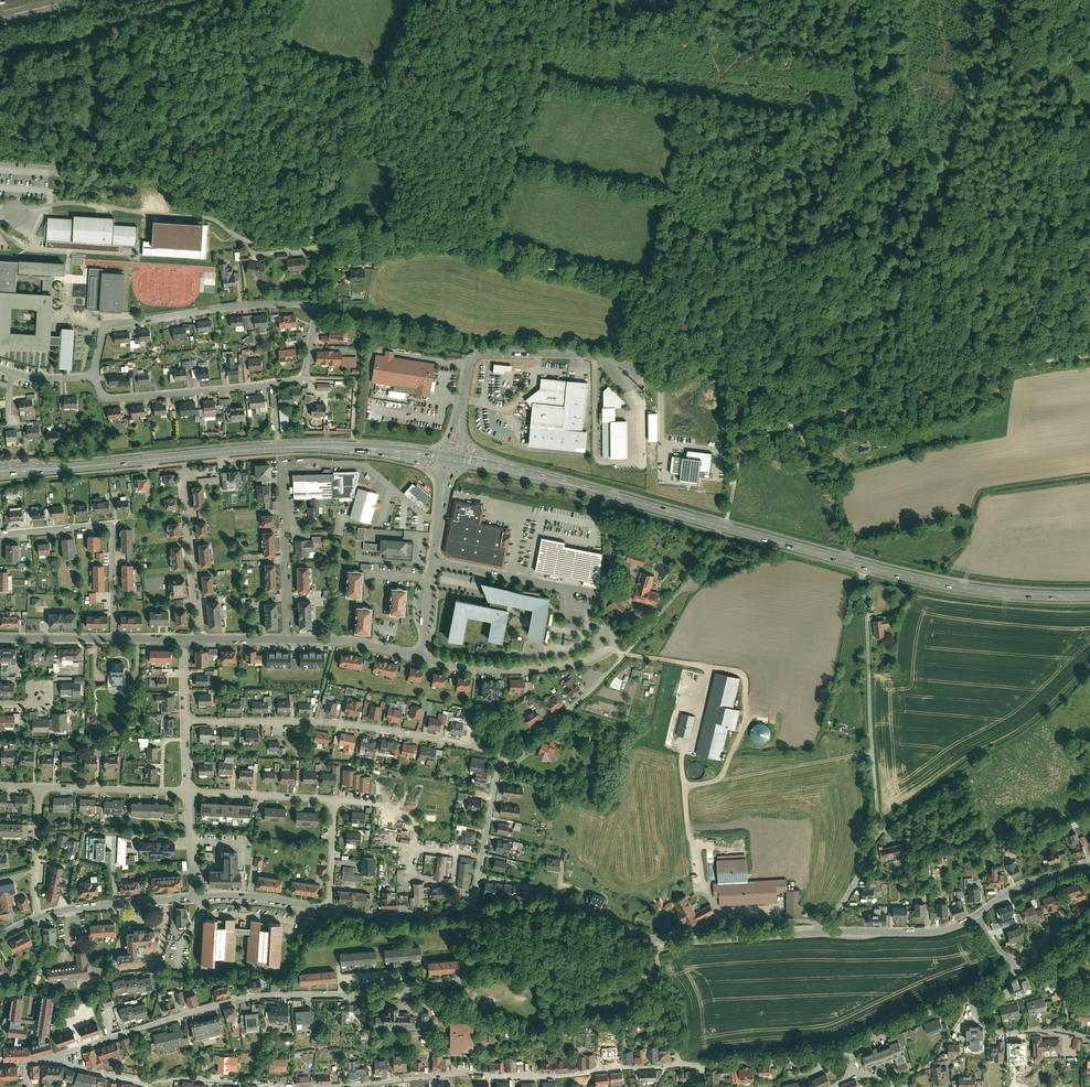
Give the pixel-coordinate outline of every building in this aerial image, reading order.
[(125,251),(125,243),(137,244),(138,225),(116,224),(117,216),(76,214),(76,219),(50,218),(48,248),(125,251)] [(208,221),(151,217),(151,242),(142,241),(142,255),(205,259),(208,221)] [(330,248),(322,248),(323,259),(331,259),(330,248)] [(305,257),(287,258),(287,253),(276,254),(276,259),(286,258),(287,271),(306,269),(305,257)] [(241,261),(248,261),(245,273),(261,277),(264,263),(249,260),(248,255),(240,255),(241,261)] [(58,367),(72,368),(75,328),(61,327),(60,334),(49,333),(52,279),(54,279),(55,272),(64,272),(65,263),(0,259),(0,345),(48,348),(48,343),(60,343),(58,367)] [(231,266),(227,266),(227,261),(218,263),(219,270),(222,270),(222,278),(224,280),(225,290),(228,290),(228,293),(237,292),(236,279),(239,279),(238,272),(234,272),(235,275),(232,275),(231,266)] [(102,268),(89,267),(87,310),(100,311),(100,310),(122,311),(124,271),(102,270),(102,268)] [(365,268),(350,269),(350,282),(365,282),(365,268)] [(253,314),(255,326),(253,327),(252,315),(247,315),(249,329),(249,336),(250,339),(250,342),(251,342),(251,345),(254,345),(254,341),(257,341),(256,332),(265,331),(264,327),(269,327),(267,312),(253,314)] [(295,313),(279,315),(279,314),(275,314),(275,322),(279,321),(280,329),(285,328),(285,327),(291,326),(291,327),(297,327),(295,313)] [(245,330),(249,329),(247,315),(241,316),(241,315),(230,316),(231,327),(235,327),(236,330),(239,330),(239,329),(240,329),(241,330),(244,329),(243,324),(244,323),(245,330)] [(211,319),(196,321),(197,325),(193,326),(194,334),(212,331),(211,319)] [(189,330),(188,323),(183,323),(183,325),(173,327),(175,339),(187,337),(186,331),(189,330)] [(321,334),(321,342),(348,342),(348,327),(330,327),(330,334),(321,334)] [(150,329),(139,330),(139,337),(134,337),(134,340),(135,344),(140,343),(140,342),(151,341),(150,329)] [(134,340),(130,341),(129,331),(113,333),(114,344),(130,342),(131,349),(135,349),(135,344),(134,340)] [(280,362),(295,361),(294,348),(279,349),(280,362)] [(429,396),(434,363),(393,357),(394,351),(385,349),(384,355),(375,354),(371,383),(414,389),(413,393),(429,396)] [(325,350),(316,350),(316,364),(341,365),(341,367),(356,368),(357,356),(341,356),(342,351),(333,351),(333,350),(325,350)] [(239,365),(235,366),(234,357),(233,357),(233,351),(223,351),(223,357),(226,357),(226,366),(228,366),(228,376),(239,376),(239,365)] [(243,366),(249,365),(249,371),(262,370),(261,357),(249,357),(249,359),(246,359),(246,354),(242,354),(243,364),(243,366)] [(129,372),(129,374),(119,375),(119,373),(109,374),(110,385),(119,384),(119,385),(130,385),(129,378),(133,377),(132,367),(132,360),(128,361),(128,366),(122,366),(123,372),(124,371),(124,372),(129,372)] [(174,368),(174,373),(170,374),(170,382),(175,381),(187,380),(187,369),(191,368),(191,367),(191,362),(191,361),(182,361),(183,368),(174,368)] [(511,365),(492,363),(491,374),(503,375),(504,371),(510,371),(511,365)] [(200,367),(196,367),(197,379),(209,379),(208,366),(203,366),(203,365),(200,366),(200,367)] [(132,367),(133,377),(138,377),(138,384),(149,383),(148,371),(143,371),(142,369),(137,370),(137,367),(132,367)] [(567,428),(569,405),(567,404),(570,380),(542,377),(542,388),(527,399),(534,408),(532,425),(567,428)] [(531,436),(530,444),(587,449),(589,430),(584,430),(589,381),(570,380),(567,404),(569,405),(567,428),(532,425),(531,436)] [(331,383),(317,383),(317,391),(331,391),(331,383)] [(620,406),(624,402),(607,385),(602,391),(602,406),(601,406),(601,458),(627,457),(626,420),(614,420),(614,406),(620,406)] [(292,388),(292,392),(270,394),(271,408),(279,407),(279,405),(293,404),(293,401),(302,401),(300,387),(292,388)] [(252,418),(251,409),(265,408),(264,394),(249,395),(249,402),(247,402),(248,418),(250,419),(252,418)] [(316,403),(315,403),(316,395),(306,394),(305,396),(305,401),(302,401),(301,406),(304,406),(304,411),(309,411),(309,415),(311,415),(325,415),(325,403),(322,403),(322,402),(316,402),(316,403)] [(64,402),(60,402),(61,410),(64,409),(64,408),(76,408),(76,396),(64,396),(64,402)] [(19,412),(33,411),(32,399),(18,401),(19,412)] [(223,409),(231,409),(231,420),(245,419),(244,406),(230,406),(230,399),(223,399),(223,409)] [(214,400),(203,401),(204,417),(216,416),(214,400)] [(194,401),(179,402),(180,406),(178,406),(178,413),(180,412),(180,416),(188,416),(188,414),(195,414),(195,410),(194,401)] [(166,403),(154,404),(155,415),(167,415),(168,422),(176,421),(175,411),(167,411),(166,403)] [(144,405),(131,406),(131,408),(130,408),(130,415),(132,414),(132,417),(145,416),(144,405)] [(120,407),(107,407),(107,410),(106,411),(107,417),(108,417),(108,419),(121,419),(120,407)] [(202,409),(195,410),(195,414),(196,422),(203,422),(202,409)] [(288,409),(279,409),(281,432),(290,432),(288,409)] [(27,426),(28,439),(40,438),(39,424),(42,424),(41,421),(33,422),(33,426),(27,426)] [(16,429),(5,430),(6,442),(17,441),(17,443),(22,442),(21,431),(16,431),(16,429)] [(48,442),(52,442),(52,440),(55,440),(55,442),(59,442),(58,433),(60,433),(60,429),(47,430),(48,442)] [(713,451),(687,447),(686,456),(672,454),(669,474),(680,476),(679,482),(701,485),(702,478),(713,480),(716,451),(713,451)] [(255,479),(263,478),(263,483),(268,483),(268,478),(272,478),(271,462),(255,463),(255,479)] [(240,480),(239,468),(229,469),(229,471),(221,472),(222,481),(240,480)] [(356,494),(354,494),(360,474),(359,472),(358,471),(357,471),(333,471),(330,469),(324,469),(322,471),(322,473),(293,474),(293,486),(289,487),(289,492),(294,492),(294,498),(312,498),(312,505),(318,504),(318,506),(325,506),(325,503),(327,503),(327,506),(338,506),(337,498),(349,497),(355,499),(356,494)] [(164,473),(164,475),(160,475),(159,471),(154,471),(155,479),(165,478),(166,484),(176,483),(174,472),(164,473)] [(143,489),(149,488),(148,476),(137,477),(138,479),(134,479),(135,484),(138,484),(139,489),(139,492),(143,492),(143,489)] [(197,479),(198,485),(203,484),(217,483),(216,477),(197,479)] [(257,501),(265,501),(265,509),(276,508),(276,500),(271,501),(271,483),(268,483),(263,483),(257,484),(257,501)] [(412,483),(402,493),(418,507),(421,503),(422,504),(424,506),(431,497),(416,484),(414,486),(412,483)] [(197,508),(203,507),(205,507),(203,484),(198,485),(192,486),(194,508),(197,508)] [(358,487),(356,494),(355,499),(349,517),(370,523),(374,508),(377,509),(378,504),(376,503),(379,493),(358,487)] [(178,508),(176,496),(173,497),(173,495),(168,496),(168,497),(164,498),(165,510),(178,508)] [(116,500),(117,511),(129,511),(128,499),(116,500)] [(446,557),(501,568),(508,534),(509,527),(479,522),(483,505),(482,505),(482,501),(473,499),(472,503),(453,499),(449,518),(448,517),(442,550),(446,557)] [(94,513),(109,512),(108,501),(94,502),(94,503),(90,503),(91,510),(94,510),(94,513)] [(75,504),(76,514),(86,514),(87,517),(91,517),(90,512),(87,512),(87,503),(75,504)] [(307,505),(307,516),(318,515),(318,506),(318,504),(312,505),(307,505)] [(48,510),(48,508),(44,508),(43,505),(39,505),(40,508),(32,508),(33,518),(49,517),(48,510)] [(52,510),(48,510),(49,517),(64,516),(63,513),(65,513),(64,505),(52,506),(52,510)] [(5,522),(22,521),(21,509),(9,510),(9,514),(4,515),(5,522)] [(274,526),(274,513),(261,513),(262,527),(274,526)] [(208,534),(207,519),(205,520),(198,520),(196,520),(197,535),(208,534)] [(179,521),(168,522),(168,525),(166,526),(166,532),(169,532),(170,537),(181,536),(179,521)] [(121,529),(122,552),(134,551),(133,528),(121,529)] [(275,530),(263,530),(264,557),(276,556),(275,530)] [(99,551),(98,535),(87,536),(88,551),(99,551)] [(308,539),(295,539),(296,557),(307,556),(307,557),(313,557),(313,547),(321,547),(321,536),(312,536),(312,540),(308,540),(308,539)] [(75,558),(73,537),(61,538),(63,559),(75,558)] [(405,540),(405,539),(380,537),(379,544),(364,543),(363,550),(383,551),(382,559),(412,561),(414,543),(412,541),(405,540)] [(539,570),(587,580),(586,585),(603,588),(605,552),(603,552),(568,545),(569,541),(549,538),(545,537),(539,570)] [(49,542),(37,543),(38,555),(39,555),(40,558),(45,557),(45,554),(50,554),(49,542)] [(211,566),(209,542),(198,543),(200,567),(211,566)] [(18,544),(5,544),(5,561),(18,561),(18,544)] [(181,546),(170,547),(173,570),(184,569),(181,546)] [(642,566),(645,554),(627,548),(624,561),(642,566)] [(276,562),(264,563),(265,591),(276,590),(276,562)] [(309,564),(296,565),(297,593),(310,592),(309,564)] [(134,565),(122,565),(122,588),(134,588),(134,565)] [(105,590),(104,566),(93,566),(93,590),(105,590)] [(8,590),(8,584),(11,584),(11,576),(8,576),(8,571),(0,570),(0,590),(8,590)] [(361,599),(363,573),(360,572),(348,571),(348,573),(347,573),(346,577),(348,578),(346,593),(345,593),(345,596),(346,596),(346,598),(356,598),(361,599)] [(635,586),(631,600),(654,606),(658,592),(649,590),(653,575),(640,571),(636,587),(635,586)] [(214,594),(212,574),(201,575),(203,595),(214,594)] [(185,577),(169,579),(171,596),(187,595),(185,577)] [(486,602),(487,603),(486,607),(454,601),(446,642),(461,644),(466,620),(489,624),(486,642),(501,644),(507,610),(504,610),(505,606),(532,611),(527,638),(541,641),(550,598),(478,584),(482,593),(486,602)] [(405,617),(407,590),(392,589),(392,590),(390,590),(390,595),(391,595),(390,611),(389,610),(389,614),(390,614),(390,615),(401,616),(405,617)] [(615,617),(628,606),(619,596),(607,607),(615,617)] [(40,606),(40,598),(32,598),(32,606),(40,606)] [(311,599),(297,599),(299,628),(312,628),(311,599)] [(252,600),(244,601),(245,610),(253,610),(252,600)] [(209,629),(221,627),(219,601),(206,602),(209,629)] [(277,601),(264,602),(265,629),(278,629),(277,601)] [(238,602),(231,602),(231,611),(239,611),(238,602)] [(186,608),(175,609),(176,625),(188,624),(186,608)] [(369,635),(372,609),(362,608),(356,608),(356,609),(355,609),(354,614),(356,614),(355,629),(353,629),(353,633),(355,633),(354,634),(369,635)] [(150,624),(168,624),(168,609),(150,609),(150,624)] [(0,614),(0,625),(5,626),(5,628),(13,628),(14,626),(19,626),(20,615),(13,615),(13,610),(6,610),(5,615),(0,614)] [(77,626),(77,611),(49,611),(49,626),(77,626)] [(108,628),(108,614),(87,614),(86,627),(108,628)] [(121,628),(142,628),(142,615),(121,614),(121,628)] [(884,621),(873,621),(875,639),(885,638),(884,626),(889,626),(889,621),(888,620),(884,621)] [(518,636),(518,638),(512,638),(511,648),(521,649),(522,637),(518,636)] [(17,672),(19,672),(19,661),(16,661),(16,646),(0,646),(0,664),(1,664),(1,672),(7,672),(7,676),(23,677),(23,673),(17,673),(17,672)] [(40,647),(28,647),(28,660),(40,660),(40,647)] [(82,647),(59,647),(59,659),(82,659),(82,647)] [(171,662),(171,649),(149,649),(149,662),(171,662)] [(217,649),(195,649),(195,667),(208,667),(208,656),(217,656),(217,649)] [(236,649),(221,649),(221,661),(236,661),(236,649)] [(256,651),(246,651),(243,651),(243,655),(246,655),(246,663),(254,663),(254,664),(262,664),(262,654),(256,654),(256,651)] [(267,652),(267,666),(291,666),(291,658),(291,652),(267,652)] [(300,658),(300,668),(324,668),(324,657),(326,657),(326,652),(300,653),(300,658)] [(349,653),(342,652),(339,666),(361,669),(362,665),(363,659),(364,656),(353,654),(354,653),(349,652),(349,653)] [(291,658),(291,666),(291,669),(300,669),(300,668),(300,658),(291,658)] [(383,660),(376,658),(375,662),(373,668),(372,672),(392,677),(396,663),(388,661),(388,660),(383,659),(383,660)] [(375,662),(363,659),(362,665),(373,668),(375,662)] [(123,662),(110,662),(110,686),(123,687),(123,662)] [(408,668),(404,667),(400,666),(398,674),(403,674),(403,673),(406,674),(405,678),(418,681),(421,668),(408,665),(408,668)] [(633,669),(632,676),(640,677),(641,670),(633,669)] [(205,674),(196,674),(195,685),(208,686),(208,676),(215,676),(215,671),(205,671),(205,674)] [(570,698),(579,689),(574,683),(578,680),(575,677),(577,675),(574,671),(572,673),(571,673),(566,677),(567,678),(562,683),(563,684),(560,686),(563,689),(562,689),(570,698)] [(167,687),(167,677),(164,677),(163,675),(161,675),(161,672),(151,672),(151,675),(157,675),(157,679),(153,679),(153,686),(157,686),(157,688),(167,687)] [(444,673),(431,672),(429,685),(442,686),(444,673)] [(741,679),(715,673),(695,753),(720,759),(728,730),(734,732),(739,711),(733,709),(741,679)] [(469,677),(455,676),(454,689),(467,690),(469,677)] [(0,681),(0,696),(14,696),(14,689),(19,685),(19,684),(21,684),(23,683),(24,682),(24,679),(23,678),(22,677),(1,677),(1,681),(0,681)] [(486,680),(480,680),(480,694),(481,694),(481,698),(497,698),(497,694),(498,694),(498,688),(502,688),(502,680),(497,680),(498,680),(491,680),(488,677),(486,680)] [(523,679),(508,679),(508,693),(523,693),(523,691),(528,691),(528,682),(523,682),(523,679)] [(78,681),(60,681),(60,696),(80,696),(80,681),(78,681)] [(356,689),(347,687),(345,694),(355,696),(356,689)] [(208,693),(199,693),(198,705),(211,705),(211,695),(215,696),(215,690),(208,690),(208,693)] [(551,713),(561,704),(559,701),(563,698),(556,690),(552,693),(554,695),(548,700),(546,697),(542,699),(545,703),(544,704),(551,713)] [(325,704),(324,712),(336,715),(337,710),(339,710),(341,704),(338,703),(339,702),(332,700),(333,695),(324,693),(322,703),(325,704)] [(289,694),(289,699),(278,699),(278,712),(290,712),(290,701),(294,701),(295,694),(289,694)] [(174,710),(174,695),(156,695),(156,703),(161,703),(161,711),(174,710)] [(266,701),(252,701),(252,713),(268,713),(268,712),(272,712),(271,696),(266,696),(266,701)] [(346,704),(344,713),(359,717),(363,701),(353,699),(353,697),(346,696),(345,704),(346,704)] [(226,700),(226,713),(240,713),(240,707),(245,707),(245,697),(241,697),(241,701),(240,701),(240,700),(226,700)] [(409,705),(407,717),(419,718),(420,710),(426,711),(428,701),(421,699),(420,707),(409,705)] [(523,716),(530,726),(541,718),(536,711),(541,708),(534,700),(528,704),(532,709),(523,716)] [(370,704),(368,718),(379,720),(381,709),(384,710),(386,701),(382,701),(380,706),(370,704)] [(398,708),(389,706),(387,715),(389,716),(388,721),(398,723),(400,713),(403,713),(405,703),(399,702),(398,708)] [(299,703),(299,713),(310,713),(310,703),(299,703)] [(427,717),(425,729),(438,731),(439,724),(445,725),(445,724),(447,715),(447,712),(442,711),(441,713),(437,713),(436,718),(427,717)] [(49,720),(49,718),(37,718),(37,712),(29,712),(29,721),(33,721),(33,722),(31,722),(31,729),(33,729),(33,733),(48,733),(49,730),(49,720)] [(689,739),(695,716),(680,712),(674,735),(689,739)] [(52,720),(49,720),(49,730),(54,730),(54,733),(65,733),(65,730),(67,730),(67,722),(70,722),(70,714),(68,714),(68,713),(52,713),(52,720)] [(0,715),(0,728),(4,728),(4,731),(8,731),(8,730),(14,730),(14,724),(20,724),(20,714),(11,714),(11,715),(0,715)] [(157,717),(164,717),(164,729),(173,729),(173,717),(165,717),(165,714),(157,714),(157,717)] [(447,715),(445,724),(449,724),(447,734),(460,736),(461,729),(467,730),(468,721),(462,720),(462,719),(450,717),(450,716),(447,715)] [(770,734),(770,731),(769,728),(766,725),(763,724),(760,723),(757,724),(754,725),(752,728),(751,731),(750,734),(751,737),(753,740),(755,742),(758,743),(762,743),(765,742),(767,740),(769,737),(770,734)] [(211,744),(216,744),(217,736),(212,735),(212,727),(200,727),(200,739),(212,739),(211,744)] [(222,736),(217,736),(216,744),(221,745),(221,741),(234,741),(234,729),(222,729),(222,736)] [(259,733),(259,731),(254,731),(254,730),(246,730),(246,737),(239,737),(239,746),(242,746),(242,747),(246,747),(246,746),(252,746),(252,743),(258,743),(258,740),(260,740),(260,733),(259,733)] [(328,746),(330,733),(316,731),(314,743),(317,744),(316,749),(322,751),(322,746),(327,747),(327,746),(328,746)] [(352,756),(356,736),(341,733),(340,737),(335,736),(333,743),(339,745),(338,747),(343,748),(342,754),(352,756)] [(376,751),(377,749),(373,749),(375,742),(370,741),(370,740),(369,740),(369,736),(367,736),(367,737),(364,736),(364,735),(362,735),(360,745),(357,745),(356,752),(359,753),(359,754),(365,755),(365,757),(375,759),(376,751)] [(376,751),(379,751),(379,752),(380,753),(379,755),(386,757),(386,754),(388,754),(387,756),(393,757),(394,755),(395,755),(395,754),(397,743),(398,741),(381,738),(381,740),(378,740),(377,749),(376,751)] [(548,744),(542,742),(537,754),(536,758),(545,762),(547,758),(554,762),(560,749),(557,748),(559,741),(551,738),(548,744)] [(598,740),(591,742),(593,751),(601,749),(598,740)] [(279,741),(269,741),(269,751),(278,751),(279,754),(285,754),(285,748),(279,748),(279,741)] [(3,750),(0,750),(0,764),(14,764),(15,751),(17,752),(17,742),(9,742),(9,749),(3,748),(3,750)] [(417,747),(417,744),(412,744),(412,745),(403,743),(401,757),(406,758),(405,762),(410,763),(411,758),(415,759),(415,755),(416,755),(417,747)] [(430,748),(419,745),(416,759),(418,759),(418,760),(421,761),(420,765),(431,767),(433,757),(440,759),(441,751),(430,749),(430,748)] [(157,759),(158,747),(146,747),(146,759),(157,759)] [(96,768),(96,756),(100,756),(101,748),(94,748),(94,755),(89,755),(89,756),(84,756),(84,768),(96,768)] [(20,763),(20,766),(33,767),(33,753),(21,753),(20,756),(19,756),(19,763),(20,763)] [(513,759),(516,763),(524,757),(521,753),(513,759)] [(76,754),(60,754),(60,761),(62,761),(62,767),(76,768),(76,754)] [(104,755),(104,768),(117,768),(117,756),(104,755)] [(231,775),(232,763),(237,764),(237,757),(237,756),(232,756),(232,761),(219,761),(219,774),(231,775)] [(42,764),(42,767),(53,768),(53,757),(42,757),(42,759),(41,759),(40,764),(42,764)] [(483,794),(487,773),(482,772),(485,760),(472,757),(470,771),(472,772),(472,774),(475,775),(473,786),(476,787),(475,792),(483,794)] [(204,761),(204,763),(199,763),(198,775),(212,775),(212,770),(216,770),(216,761),(204,761)] [(252,781),(253,771),(257,772),(258,763),(253,763),(253,768),(252,768),(253,766),(248,766),(248,768),(240,768),(239,780),(252,781)] [(700,765),(695,763),(691,764),(687,767),(685,771),(686,776),(689,780),(693,781),(698,781),(702,778),(704,773),(703,768),(700,765)] [(157,768),(145,768),(145,764),(138,764),(138,768),(144,768),(144,781),(157,781),(157,768)] [(316,784),(316,771),(320,771),(320,765),(316,765),(316,771),(312,770),(312,768),(309,768),(309,770),(303,770),(303,784),(316,784)] [(323,772),(322,785),(335,785),(336,773),(339,773),(340,765),(333,765),(332,772),(323,772)] [(281,770),(281,784),(293,784),(293,779),(299,779),(300,768),(293,768),(292,771),(281,770)] [(369,793),(370,776),(363,776),(363,773),(356,773),(356,770),(343,769),(342,786),(351,787),(350,789),(356,789),(356,793),(369,793)] [(265,782),(275,783),(275,770),(265,770),(265,782)] [(521,786),(503,784),(501,796),(520,799),(521,786)] [(16,807),(18,807),(18,812),(28,812),(29,796),(16,795),(16,803),(16,807)] [(69,797),(53,797),(53,812),(69,812),(69,810),(74,810),(73,796),(69,796),(69,797)] [(478,811),(480,799),(466,797),(465,809),(478,811)] [(100,815),(101,806),(95,806),(95,798),(80,798),(79,813),(88,813),(88,816),(93,816),(93,813),(96,813),(96,817),(100,817),(100,815)] [(112,801),(104,801),(104,806),(101,806),(100,815),(111,815),(111,817),(122,817),(123,799),(112,799),(112,801)] [(168,802),(131,801),(131,817),(164,818),(164,820),(174,820),(174,804),(168,804),(168,802)] [(251,805),(200,801),(199,814),(250,817),(251,805)] [(519,805),(500,802),(498,815),(517,817),(519,805)] [(265,806),(264,822),(269,822),(270,821),(279,822),(279,823),(285,823),(286,807),(265,806)] [(318,811),(297,810),(296,825),(317,826),(318,811)] [(352,811),(352,823),(349,822),(349,828),(351,828),(352,823),(365,824),(366,812),(352,811)] [(0,822),(0,836),(21,837),(22,837),(22,843),(27,843),(28,824),(22,824),(22,822),(0,822)] [(507,824),(497,822),(496,833),(510,835),(511,829),(510,829),(511,825),(507,824)] [(347,831),(346,847),(352,847),(352,844),(361,844),(361,841),(362,841),(362,835),(361,835),(361,831),(347,831)] [(476,833),(462,831),(460,843),(474,845),(476,833)] [(74,857),(76,849),(78,842),(78,841),(70,839),(70,841),(67,840),(68,835),(59,833),(56,845),(69,848),(67,853),(68,853),(67,859),(70,859),(68,864),(75,865),(76,858),(74,857)] [(106,848),(107,834),(91,834),(91,839),(89,839),(88,859),(112,860),(113,848),(106,848)] [(1071,846),(1072,850),(1080,848),(1080,846),(1077,835),(1065,838),(1067,847),(1071,846)] [(510,843),(497,840),(494,852),(501,854),(501,856),(507,857),(510,843)] [(174,843),(139,842),(139,855),(151,855),(151,858),(162,858),(162,855),(174,856),(174,843)] [(899,844),(881,849),(881,851),(879,852),(881,861),(894,857),(895,860),(903,858),(899,844)] [(1082,846),(1080,846),(1080,848),(1072,850),(1074,858),(1085,856),(1082,846)] [(209,870),(210,886),(240,886),(240,870),(238,870),(238,851),(223,851),(224,870),(209,870)] [(1049,866),(1060,862),(1058,856),(1057,852),(1046,855),(1047,860),(1049,864),(1049,866)] [(1065,854),(1058,856),(1060,862),(1060,863),(1067,861),(1065,854)] [(134,855),(129,855),(129,859),(126,859),(126,864),(134,864),(134,855)] [(746,856),(717,857),(718,885),(747,884),(746,856)] [(437,857),(435,883),(451,885),(451,880),(449,880),(452,858),(437,857)] [(253,867),(261,868),(262,859),(254,858),(253,867)] [(374,859),(362,858),(362,866),(361,866),(360,875),(362,875),(374,876),(374,859)] [(560,859),(547,858),(545,871),(558,873),(560,859)] [(506,862),(494,859),(491,871),(503,873),(505,864),(514,866),(515,862),(506,860),(506,862)] [(1011,879),(1021,875),(1017,865),(1015,866),(1013,861),(1005,864),(1011,879)] [(63,866),(52,864),(45,898),(56,900),(59,887),(65,888),(66,881),(61,880),(63,866)] [(467,890),(469,866),(459,865),(457,889),(467,890)] [(319,866),(317,876),(326,878),(327,867),(319,866)] [(987,888),(1000,887),(1000,883),(999,875),(997,875),(996,866),(990,867),(990,876),(986,876),(987,888)] [(343,868),(342,881),(363,884),(363,877),(352,875),(353,869),(343,868)] [(152,888),(155,887),(155,892),(180,890),(179,886),(183,885),(182,874),(151,876),(152,888)] [(80,897),(86,897),(87,899),(92,898),(92,897),(98,896),(97,875),(90,876),(90,880),(85,881),(85,883),(79,883),(80,897)] [(258,876),(257,888),(281,891),(282,879),(258,876)] [(138,879),(119,880),(120,895),(139,894),(138,879)] [(969,889),(973,889),(972,879),(964,880),(965,889),(969,889)] [(292,881),(291,893),(318,897),(320,885),(292,881)] [(2,913),(0,913),(0,921),(11,919),(10,911),(9,912),(8,903),(15,902),(13,894),(16,893),(14,882),(0,885),(0,904),(2,913)] [(494,885),(485,883),(483,893),(492,895),(492,893),(501,895),(502,893),(511,895),(511,893),(520,895),(522,885),(513,883),(512,885),(504,883),(503,885),(494,883),(494,885)] [(423,888),(423,885),(413,885),(414,899),(409,899),(410,908),(415,908),(415,909),(420,908),(420,910),(425,909),(424,902),(423,888)] [(768,901),(785,901),(785,920),(800,920),(800,893),(800,891),(785,891),(785,885),(768,885),(768,901)] [(1080,886),(1068,889),(1071,901),(1079,899),(1081,903),(1088,901),(1085,891),(1082,892),(1080,886)] [(443,889),(429,890),(429,888),(423,888),(424,902),(429,902),(429,903),(436,903),(436,901),(443,901),(442,898),(447,898),(446,891),(443,891),(443,889)] [(873,889),(860,890),(861,900),(865,900),(873,900),(873,892),(873,889)] [(973,889),(969,889),(969,903),(981,902),(980,889),(973,889)] [(754,890),(715,892),(716,909),(746,907),(746,910),(755,910),(754,890)] [(337,891),(336,903),(347,904),(347,905),(357,906),(357,905),(367,906),(368,894),(337,891)] [(873,900),(865,900),(865,905),(876,904),(875,892),(873,892),(873,900)] [(381,900),(381,910),(395,910),(395,899),(391,899),(391,894),(382,894),(382,900),(381,900)] [(1057,894),(1042,899),(1046,910),(1048,909),(1048,912),(1057,909),(1056,906),(1060,905),(1057,894)] [(605,899),(594,895),(592,898),(590,904),(589,906),(600,910),(605,899)] [(684,895),(663,906),(666,911),(674,907),(677,911),(675,912),(680,921),(681,920),(686,928),(714,914),(709,904),(694,913),(684,895)] [(30,909),(26,897),(16,900),(20,912),(30,909)] [(937,903),(936,903),(936,916),(947,915),(947,903),(942,903),(942,899),(936,899),(937,903)] [(954,917),(966,913),(961,899),(955,901),(957,906),(951,908),(954,917)] [(925,903),(914,903),(914,916),(925,916),(925,903)] [(1012,905),(998,910),(999,912),(997,912),(1001,926),(1016,921),(1013,913),(1015,913),(1012,905)] [(1083,905),(1074,910),(1080,919),(1088,914),(1083,905)] [(906,907),(892,907),(892,920),(906,920),(906,911),(906,907)] [(1026,923),(1038,918),(1036,911),(1034,907),(1022,911),(1026,923)] [(186,908),(175,908),(176,927),(186,927),(186,920),(188,920),(188,914),(186,914),(186,908)] [(1041,909),(1036,911),(1038,918),(1039,920),(1044,918),(1041,909)] [(868,925),(885,925),(885,915),(880,915),(880,910),(875,910),(872,910),(873,915),(867,915),(868,925)] [(215,920),(200,919),(197,965),(212,966),(212,959),(234,960),(236,934),(247,935),(245,961),(263,962),(263,965),(279,966),(282,922),(265,921),(265,928),(258,927),(258,921),(251,921),(250,928),(235,927),(235,919),(223,918),(223,925),(215,925),(215,920)] [(316,920),(305,918),(303,925),(315,928),(316,920)] [(100,924),(90,925),(91,938),(115,936),(114,923),(105,924),(105,923),(100,923),(100,924)] [(1021,927),(1008,932),(1011,944),(1025,939),(1021,927)] [(56,944),(55,928),(42,928),(43,944),(56,944)] [(133,931),(127,931),(128,954),(117,955),(117,964),(141,963),(140,953),(138,953),(138,942),(143,942),(144,946),(156,946),(155,930),(146,931),(146,928),(133,929),(133,931)] [(27,933),(9,942),(17,958),(23,955),(20,948),(23,947),(24,949),(33,945),(27,933)] [(382,950),(383,962),(419,959),(418,947),(382,950)] [(339,953),(340,966),(376,963),(375,950),(339,953)] [(674,950),(663,953),(665,959),(676,957),(674,950)] [(48,981),(89,976),(86,951),(75,952),(77,964),(47,968),(48,981)] [(6,970),(9,975),(17,971),(13,962),(6,966),(0,956),(0,973),(6,970)] [(425,961),(427,973),(462,970),(461,958),(425,961)] [(656,972),(652,968),(645,975),(649,979),(656,972)] [(299,973),(301,985),(336,982),(335,970),(299,973)] [(150,975),(138,978),(137,975),(125,979),(124,976),(111,980),(115,993),(127,990),(128,993),(140,989),(140,992),(154,988),(150,975)] [(1027,976),(1009,983),(1013,994),(1031,986),(1027,976)] [(249,979),(249,991),(260,990),(260,979),(249,979)] [(214,987),(216,998),(231,994),(229,984),(225,985),(224,983),(218,985),(218,986),(214,987)] [(185,996),(184,991),(176,992),(178,1003),(183,1002),(182,997),(185,996)] [(185,995),(188,1006),(199,1003),(196,992),(185,995)] [(4,1045),(4,1059),(30,1059),(30,1053),(33,1053),(34,1056),(54,1051),(50,1038),(45,1040),(45,1038),(45,1035),(47,1036),(48,1028),(53,1029),(54,1024),(49,1023),(52,997),(36,994),(33,1017),(27,1016),(30,996),(22,995),(22,996),(12,995),(8,1018),(4,1018),(2,1023),(9,1024),(8,1033),(15,1034),(14,1042),(14,1045),(4,1045)] [(1043,994),(1026,998),(1030,1011),(1034,1010),(1046,1007),(1043,994)] [(163,1003),(165,1013),(177,1010),(173,996),(166,998),(167,1002),(163,1003)] [(123,1019),(135,1016),(136,1019),(149,1015),(145,1001),(133,1005),(132,1002),(119,1006),(123,1019)] [(1018,1002),(1002,1006),(1005,1019),(1021,1015),(1018,1002)] [(287,1003),(269,1004),(269,1021),(275,1021),(275,1024),(288,1023),(287,1003)] [(350,1003),(332,1003),(332,1013),(337,1013),(337,1021),(345,1021),(346,1014),(350,1014),(350,1003)] [(1079,1003),(1078,1011),(1077,1011),(1076,1016),(1089,1017),(1089,1003),(1079,1003)] [(236,1005),(224,1007),(226,1021),(227,1021),(229,1027),(232,1027),(233,1034),(239,1033),(238,1022),(237,1022),(236,1015),(238,1015),(236,1005)] [(408,1010),(397,1010),(397,1005),(388,1005),(388,1010),(383,1010),(383,1014),(376,1013),(376,1025),(413,1025),(413,1014),(407,1014),(408,1010)] [(301,1010),(294,1010),(296,1024),(302,1023),(302,1025),(309,1024),(309,1022),(312,1022),(310,1006),(300,1007),(301,1010)] [(1035,1012),(1034,1010),(1030,1011),(1030,1013),(1027,1013),(1029,1023),(1040,1021),(1039,1016),(1037,1016),(1036,1012),(1035,1012)] [(197,1019),(191,1020),(195,1038),(200,1037),(200,1039),(223,1033),(223,1032),(225,1032),(220,1013),(213,1015),(213,1016),(197,1020),(197,1019)] [(256,1013),(245,1014),(245,1021),(240,1021),(241,1032),(246,1032),(246,1031),(257,1030),(256,1013)] [(942,1017),(926,1022),(930,1032),(945,1027),(942,1017)] [(471,1019),(447,1019),(447,1048),(456,1048),(456,1046),(471,1046),(471,1019)] [(96,1021),(78,1027),(82,1038),(100,1032),(96,1021)] [(175,1045),(184,1043),(179,1021),(172,1023),(174,1031),(167,1032),(166,1030),(154,1033),(155,1040),(150,1041),(152,1048),(157,1046),(157,1049),(165,1047),(167,1052),(176,1050),(175,1045)] [(966,1025),(966,1045),(983,1045),(983,1025),(980,1025),(980,1022),(970,1022),(970,1025),(966,1025)] [(77,1040),(73,1029),(54,1035),(58,1046),(77,1040)] [(877,1060),(897,1053),(901,1067),(909,1064),(903,1045),(909,1043),(904,1031),(898,1033),(899,1035),(890,1038),(892,1044),(893,1043),(893,1044),(879,1049),(878,1045),(874,1046),(875,1050),(874,1050),(865,1053),(869,1063),(877,1060)] [(1045,1059),(1045,1050),(1063,1049),(1063,1038),(1044,1038),(1044,1034),(1034,1035),(1035,1059),(1045,1059)] [(1082,1036),(1074,1035),(1072,1045),(1081,1046),(1082,1036)] [(129,1037),(121,1039),(124,1050),(126,1050),(127,1051),(129,1050),(130,1052),(134,1051),(133,1047),(129,1037)] [(996,1053),(996,1058),(1000,1058),(1000,1059),(1006,1059),(1005,1039),(999,1039),(999,1043),(993,1043),(993,1053),(996,1053)] [(119,1040),(83,1051),(88,1066),(98,1063),(99,1068),(106,1066),(105,1063),(109,1061),(108,1060),(112,1059),(113,1064),(116,1063),(115,1066),(120,1067),(121,1060),(121,1059),(125,1058),(119,1040)] [(648,1042),(649,1057),(657,1056),(657,1047),(657,1041),(648,1042)] [(961,1053),(961,1042),(950,1043),(950,1053),(961,1053)] [(634,1051),(634,1058),(646,1057),(645,1044),(635,1044),(636,1051),(634,1051)] [(657,1047),(657,1056),(669,1056),(669,1046),(666,1046),(666,1044),(659,1045),(659,1046),(657,1047)] [(620,1048),(622,1059),(634,1057),(632,1045),(620,1048)] [(600,1056),(600,1062),(619,1061),(618,1051),(613,1051),(613,1048),(603,1049),(603,1056),(600,1056)] [(577,1052),(577,1065),(587,1065),(587,1063),(595,1063),(595,1050),(585,1050),(585,1052),(577,1052)] [(430,1052),(430,1068),(444,1068),(444,1054),(440,1054),(440,1051),(430,1052)] [(238,1068),(238,1054),(220,1053),(220,1052),(213,1052),(212,1060),(217,1060),(217,1069),(226,1069),(227,1068),(238,1068)] [(404,1052),(390,1052),(390,1057),(391,1068),(404,1067),(404,1052)] [(501,1058),(501,1067),(513,1066),(512,1053),(504,1053),(504,1056),(501,1056),(501,1058)] [(540,1058),(540,1067),(540,1068),(553,1068),(553,1054),(548,1054),(548,1058),(540,1058)] [(286,1056),(268,1057),(269,1069),(286,1068),(286,1056)] [(385,1056),(372,1056),(372,1073),(386,1072),(386,1068),(385,1057),(385,1056)] [(555,1056),(556,1068),(575,1067),(575,1059),(568,1060),(567,1056),(555,1056)] [(349,1068),(349,1075),(355,1074),(355,1077),(367,1076),(367,1063),(356,1064),(356,1057),(345,1058),(346,1069),(349,1068)] [(408,1062),(408,1070),(422,1071),(422,1069),(426,1069),(426,1064),(422,1064),(422,1062),(421,1062),(421,1058),(412,1058),(412,1062),(408,1062)] [(488,1060),(488,1068),(501,1067),(501,1058),(496,1058),(496,1060),(488,1060)] [(769,1060),(757,1061),(758,1071),(770,1070),(769,1060)] [(41,1063),(41,1076),(40,1080),(42,1080),(49,1080),(50,1076),(62,1076),(72,1079),(75,1067),(63,1063),(41,1062),(41,1063)] [(753,1075),(752,1062),(748,1062),(742,1062),(742,1063),(738,1063),(739,1066),(739,1068),(739,1075),(748,1074),(748,1076),(753,1075)] [(30,1077),(41,1076),(41,1063),(29,1063),(30,1077)] [(730,1071),(730,1066),(730,1063),(706,1066),(706,1073),(708,1073),(709,1077),(719,1076),(718,1074),(726,1073),(726,1071),(730,1071)] [(946,1081),(945,1071),(950,1070),(949,1064),(944,1065),(944,1063),(934,1065),(936,1083),(946,1081)] [(7,1077),(17,1077),(17,1064),(5,1064),(5,1065),(0,1065),(0,1086),(9,1082),(7,1077)] [(656,1064),(639,1065),(640,1076),(648,1076),(648,1078),(654,1078),(654,1075),(656,1075),(656,1073),(657,1073),(662,1066),(662,1065),(656,1065),(656,1064)] [(690,1064),(679,1065),(679,1075),(690,1075),(690,1073),(693,1073),(693,1067),(690,1067),(690,1064)] [(610,1069),(607,1070),(608,1077),(611,1077),(611,1080),(623,1078),(622,1066),(610,1067),(610,1069)] [(90,1083),(91,1083),(94,1071),(78,1067),(73,1080),(74,1083),(83,1085),(84,1083),(89,1084),(90,1083)] [(607,1078),(608,1077),(607,1070),(607,1067),(595,1069),(596,1076),(589,1077),(590,1085),(608,1083),(607,1078)] [(815,1085),(830,1078),(825,1068),(810,1074),(815,1085)] [(105,1074),(94,1071),(91,1083),(102,1085),(103,1081),(104,1076),(105,1074)] [(295,1071),(296,1083),(311,1083),(311,1073),(303,1073),(303,1071),(295,1071)] [(318,1082),(318,1083),(330,1082),(330,1072),(317,1072),(317,1073),(313,1073),(314,1082),(318,1082)] [(855,1074),(840,1080),(843,1086),(858,1082),(855,1074)] [(494,1075),(494,1086),(511,1086),(511,1081),(507,1081),(507,1076),(494,1075)] [(542,1076),(542,1086),(555,1086),(555,1075),(542,1076)] [(118,1080),(108,1077),(104,1076),(103,1081),(105,1081),(103,1086),(116,1086),(118,1080)] [(475,1076),(475,1086),(489,1086),(489,1084),(486,1084),(486,1076),(475,1076)] [(515,1076),(515,1084),(517,1084),(517,1086),(536,1086),(536,1076),(515,1076)] [(798,1076),(782,1079),(783,1086),(799,1086),(798,1076)] [(434,1078),(434,1082),(427,1083),(427,1086),(449,1086),(448,1077),(434,1078)] [(177,1081),(176,1086),(179,1086),(193,1086),(194,1079),(182,1078),(182,1081),(177,1081)] [(125,1080),(118,1079),(118,1080),(116,1086),(123,1086),(125,1080)] [(135,1083),(135,1081),(125,1079),(125,1080),(123,1086),(134,1086),(135,1083)] [(639,1086),(640,1086),(647,1084),(644,1079),(640,1079),(636,1081),(639,1086)]
